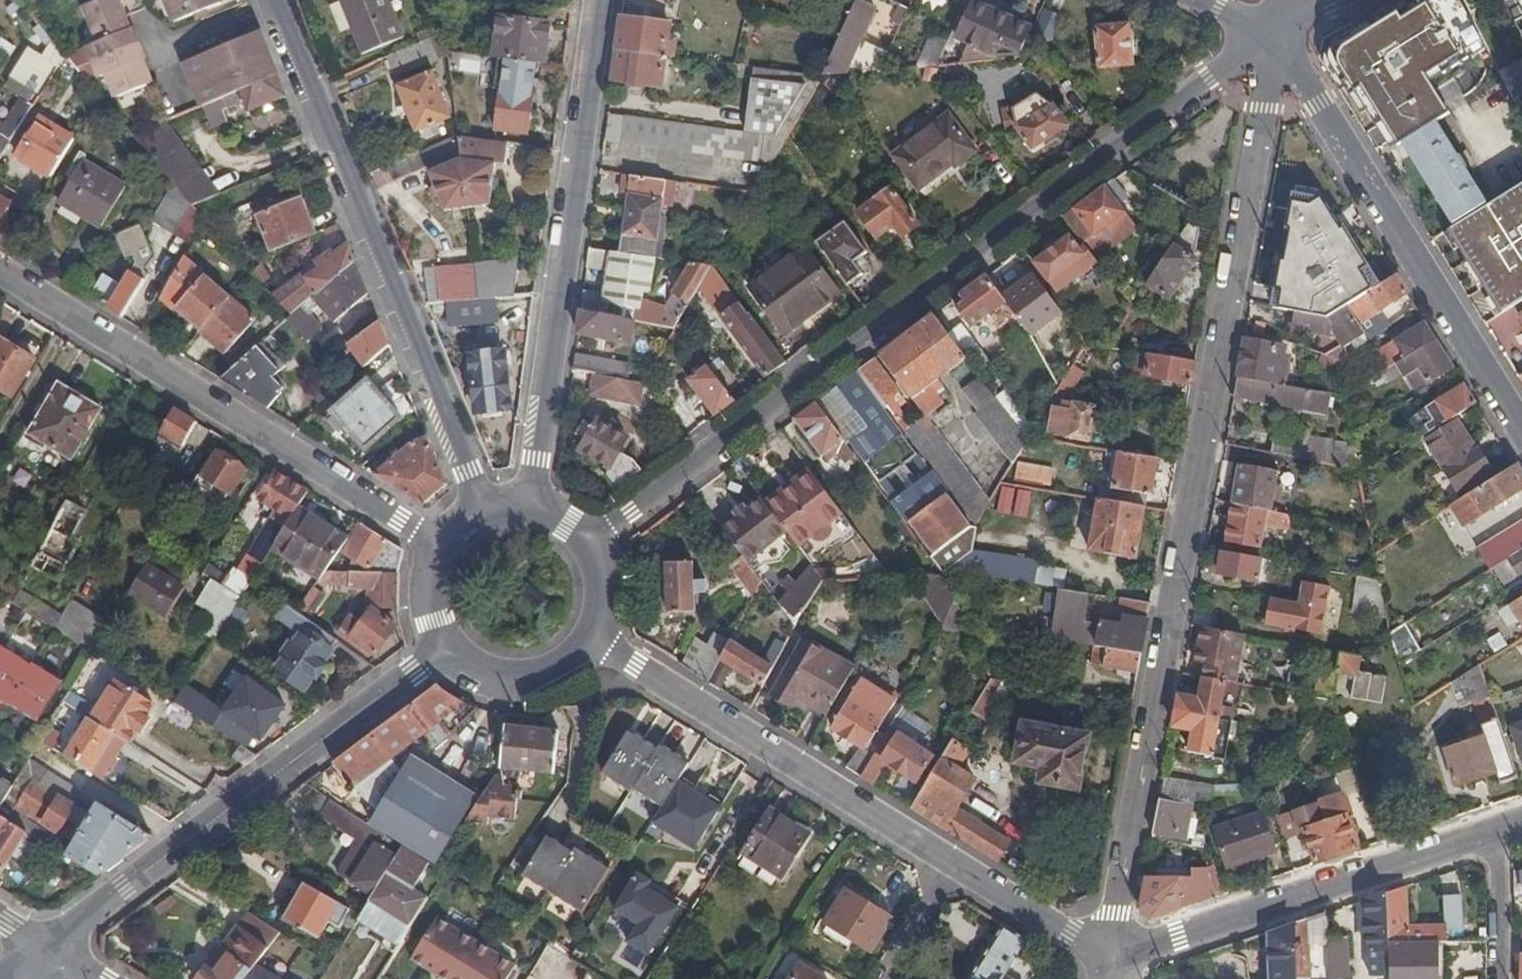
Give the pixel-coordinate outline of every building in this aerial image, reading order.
[(94,41),(126,28),(114,0),(94,0),(80,5),(94,41)] [(166,11),(194,0),(162,0),(166,11)] [(171,22),(218,3),(217,0),(194,0),(166,11),(171,22)] [(363,55),(406,37),(390,0),(339,0),(363,55)] [(855,0),(847,17),(866,26),(874,9),(855,0)] [(1467,13),(1481,6),(1478,0),(1460,0),(1467,13)] [(898,5),(892,17),(900,21),(906,9),(898,5)] [(976,49),(970,62),(992,59),(1006,29),(967,10),(954,39),(965,44),(976,49)] [(1059,21),(1043,14),(1033,37),(1049,44),(1059,21)] [(493,58),(543,65),(550,25),(499,17),(493,58)] [(866,26),(847,17),(825,71),(821,80),(878,73),(883,62),(855,51),(859,42),(866,26)] [(892,17),(889,23),(898,27),(900,21),(892,17)] [(1513,24),(1521,40),(1521,19),(1513,24)] [(620,20),(616,53),(663,60),(673,61),(676,41),(666,39),(668,26),(620,20)] [(1128,25),(1093,28),(1097,70),(1132,66),(1128,25)] [(274,75),(254,26),(243,30),(246,37),(181,64),(199,106),(201,106),(274,75)] [(94,41),(83,45),(108,103),(150,85),(141,62),(145,60),(132,31),(128,32),(126,28),(94,41)] [(916,68),(932,66),(934,66),(946,38),(932,32),(916,68)] [(393,74),(445,52),(442,35),(427,42),(417,46),(387,59),(393,74)] [(427,42),(424,35),(414,39),(417,46),(427,42)] [(51,64),(56,66),(64,54),(63,53),(53,41),(42,59),(51,64)] [(859,42),(855,51),(883,62),(887,53),(859,42)] [(970,62),(976,49),(965,44),(957,64),(970,62)] [(1426,53),(1392,45),(1381,90),(1413,99),(1416,91),(1418,83),(1422,68),(1426,53)] [(37,90),(51,64),(42,59),(27,50),(12,74),(37,90)] [(616,53),(612,84),(659,90),(663,60),(616,53)] [(56,66),(38,97),(55,107),(78,71),(64,54),(56,66)] [(458,55),(457,73),(480,74),(480,56),(458,55)] [(1499,74),(1503,82),(1518,109),(1521,107),(1521,62),(1499,74)] [(932,66),(960,103),(973,93),(952,64),(934,66),(932,66)] [(1437,88),(1441,73),(1422,68),(1418,83),(1424,85),(1437,88)] [(821,80),(825,71),(811,69),(807,79),(821,80)] [(817,89),(821,80),(807,79),(756,72),(746,133),(788,138),(805,108),(817,89)] [(430,74),(395,89),(415,136),(450,121),(430,74)] [(283,96),(274,75),(201,106),(211,131),(228,125),(221,110),(243,101),(247,112),(283,96)] [(1000,86),(1005,101),(1022,95),(1017,80),(1000,86)] [(1418,83),(1416,91),(1422,93),(1424,85),(1418,83)] [(530,94),(500,89),(497,109),(493,130),(525,135),(530,94)] [(817,89),(805,108),(814,113),(825,94),(817,89)] [(1031,150),(1065,129),(1051,105),(1037,95),(1015,110),(1016,127),(1031,150)] [(487,129),(493,130),(497,109),(490,108),(487,129)] [(608,114),(605,140),(760,162),(761,159),(774,161),(788,138),(746,133),(608,114)] [(949,116),(895,157),(920,190),(955,164),(956,167),(977,152),(949,116)] [(17,155),(51,177),(74,141),(39,120),(17,155)] [(1453,229),(1488,206),(1467,171),(1471,168),(1462,154),(1458,156),(1437,123),(1402,145),(1453,229)] [(454,124),(456,138),(478,141),(480,128),(454,124)] [(456,138),(371,176),(376,190),(427,169),(444,212),(466,210),(456,138)] [(456,138),(466,210),(490,208),(497,164),(503,165),(506,145),(478,141),(456,138)] [(59,200),(101,224),(125,185),(84,160),(88,153),(81,149),(67,173),(73,176),(59,200)] [(629,175),(621,174),(618,197),(625,198),(629,175)] [(656,261),(659,261),(668,207),(679,208),(682,183),(629,175),(625,198),(617,255),(656,261)] [(1324,184),(1281,193),(1288,230),(1294,229),(1296,237),(1283,240),(1287,258),(1336,247),(1330,223),(1332,222),(1324,184)] [(172,235),(190,204),(173,185),(151,222),(172,235)] [(1103,187),(1117,206),(1123,213),(1125,212),(1105,186),(1103,187)] [(1103,187),(1063,217),(1073,232),(1092,257),(1103,249),(1093,235),(1123,213),(1117,206),(1103,187)] [(1492,215),(1520,197),(1516,190),(1488,206),(1492,215)] [(891,191),(859,214),(877,239),(895,226),(904,238),(919,228),(891,191)] [(12,203),(0,195),(0,222),(12,203)] [(256,215),(270,247),(313,230),(299,198),(256,215)] [(1123,213),(1093,235),(1103,249),(1092,257),(1099,268),(1116,255),(1111,249),(1140,229),(1125,212),(1123,213)] [(1063,217),(1054,224),(1064,239),(1035,260),(1063,297),(1096,273),(1088,260),(1069,234),(1073,232),(1063,217)] [(819,244),(849,285),(863,274),(856,263),(868,254),(846,224),(819,244)] [(1487,327),(1502,318),(1521,306),(1521,237),(1515,224),(1478,247),(1507,294),(1478,312),(1487,327)] [(1088,260),(1092,257),(1073,232),(1069,234),(1088,260)] [(352,261),(345,246),(275,302),(289,318),(301,307),(303,305),(313,296),(352,261)] [(802,322),(841,293),(806,247),(749,288),(785,335),(802,322)] [(1172,247),(1146,287),(1169,301),(1194,262),(1172,247)] [(587,270),(608,272),(610,253),(589,250),(587,270)] [(606,295),(584,293),(581,312),(602,316),(604,307),(655,316),(650,325),(674,330),(674,329),(700,287),(711,268),(689,265),(672,294),(673,294),(666,307),(643,300),(644,294),(652,294),(656,261),(617,255),(610,253),(608,272),(606,295)] [(1368,294),(1391,280),(1374,253),(1352,267),(1368,294)] [(1099,268),(1092,257),(1088,260),(1096,273),(1101,269),(1099,268)] [(165,298),(202,331),(232,298),(188,258),(165,298)] [(365,293),(352,261),(313,296),(320,305),(332,322),(365,293)] [(474,269),(478,302),(512,299),(516,266),(473,263),(474,269)] [(768,377),(785,365),(711,268),(700,287),(768,377)] [(436,274),(438,304),(446,303),(478,302),(474,269),(436,274)] [(105,307),(122,318),(145,280),(128,270),(105,307)] [(438,304),(436,274),(423,275),(426,305),(438,304)] [(988,274),(961,294),(965,299),(956,306),(955,310),(956,313),(959,317),(964,317),(973,311),(980,320),(1007,300),(988,274)] [(1406,295),(1396,278),(1391,280),(1368,294),(1347,308),(1361,334),(1345,343),(1350,353),(1371,342),(1382,333),(1372,316),(1379,312),(1406,295)] [(846,299),(841,293),(802,322),(806,328),(846,299)] [(320,305),(313,296),(303,305),(311,313),(320,305)] [(202,331),(201,334),(226,355),(258,320),(232,298),(202,331)] [(446,303),(446,321),(478,320),(478,302),(446,303)] [(946,305),(934,315),(947,333),(960,324),(946,305)] [(289,318),(287,320),(308,340),(322,328),(301,307),(289,318)] [(655,316),(604,307),(602,316),(632,322),(650,325),(655,316)] [(1361,334),(1347,308),(1329,319),(1298,313),(1296,329),(1319,334),(1318,340),(1316,354),(1325,358),(1331,360),(1337,362),(1350,353),(1345,343),(1361,334)] [(1296,329),(1298,313),(1291,311),(1287,332),(1318,340),(1319,334),(1296,329)] [(581,312),(578,336),(628,344),(632,322),(602,316),(581,312)] [(1379,312),(1372,316),(1382,333),(1389,328),(1379,312)] [(934,315),(883,354),(932,419),(942,412),(938,407),(944,402),(931,385),(966,358),(947,333),(934,315)] [(1487,327),(1495,339),(1509,330),(1502,318),(1487,327)] [(360,369),(387,346),(376,321),(343,346),(360,369)] [(1435,340),(1425,325),(1376,357),(1384,370),(1409,356),(1435,340)] [(1244,339),(1237,377),(1280,385),(1287,346),(1244,339)] [(0,340),(0,392),(11,399),(35,361),(0,340)] [(1452,368),(1435,340),(1409,356),(1418,370),(1427,383),(1452,368)] [(221,379),(250,397),(285,366),(263,341),(221,379)] [(323,356),(334,366),(338,363),(328,351),(323,356)] [(576,354),(573,369),(594,374),(613,378),(614,369),(615,362),(576,354)] [(1190,383),(1195,362),(1150,355),(1150,361),(1136,358),(1133,373),(1190,383)] [(1381,372),(1391,387),(1418,370),(1409,356),(1384,370),(1381,372)] [(504,358),(488,358),(489,374),(470,375),(474,413),(507,411),(504,358)] [(876,359),(861,371),(890,408),(893,412),(899,408),(892,399),(901,392),(876,359)] [(1074,364),(1055,394),(1071,397),(1087,370),(1074,364)] [(330,369),(309,389),(319,401),(341,381),(330,369)] [(614,369),(613,378),(628,382),(630,372),(614,369)] [(715,417),(733,403),(706,369),(689,383),(715,417)] [(861,371),(818,403),(844,438),(848,435),(911,520),(947,492),(886,411),(890,408),(861,371)] [(636,408),(641,385),(628,382),(613,378),(594,374),(590,397),(636,408)] [(976,411),(1015,462),(1028,440),(979,376),(963,388),(979,409),(976,411)] [(1237,377),(1234,396),(1297,408),(1300,389),(1280,385),(1237,377)] [(365,379),(329,411),(364,450),(400,418),(365,379)] [(1475,404),(1463,385),(1417,414),(1428,433),(1475,404)] [(101,411),(58,386),(28,437),(72,463),(101,411)] [(1329,394),(1300,389),(1297,408),(1325,413),(1329,394)] [(818,403),(797,419),(825,456),(838,447),(849,462),(857,456),(844,438),(818,403)] [(1096,407),(1074,404),(1073,410),(1054,406),(1050,431),(1070,434),(1069,437),(1090,441),(1096,407)] [(197,423),(174,410),(161,434),(182,448),(197,423)] [(1417,414),(1408,420),(1419,439),(1428,433),(1417,414)] [(906,430),(951,489),(978,524),(993,498),(936,423),(929,429),(921,419),(906,430)] [(618,489),(643,470),(634,460),(641,447),(600,422),(597,429),(585,422),(577,436),(588,442),(583,451),(609,467),(605,475),(618,489)] [(1429,442),(1446,471),(1464,500),(1498,479),(1479,449),(1477,451),(1460,424),(1429,442)] [(1270,453),(1330,465),(1334,440),(1279,430),(1279,428),(1274,427),(1270,453)] [(375,474),(422,504),(445,485),(425,437),(411,444),(375,474)] [(1350,443),(1334,440),(1330,465),(1355,469),(1353,457),(1350,443)] [(1365,450),(1353,457),(1355,469),(1357,475),(1370,467),(1365,450)] [(1104,486),(1102,500),(1148,508),(1156,458),(1119,452),(1113,488),(1104,486)] [(248,471),(217,453),(195,491),(224,509),(248,471)] [(1056,469),(1020,463),(1017,481),(1053,487),(1056,469)] [(1266,509),(1270,509),(1276,472),(1238,465),(1231,502),(1266,509)] [(766,500),(771,506),(815,473),(811,467),(766,500)] [(1515,468),(1498,479),(1464,500),(1454,505),(1461,517),(1475,508),(1481,516),(1521,490),(1521,479),(1515,468)] [(1437,477),(1454,505),(1464,500),(1446,471),(1437,477)] [(306,493),(278,473),(262,499),(283,510),(237,581),(212,567),(204,578),(214,585),(239,600),(252,582),(272,547),(296,509),(306,493)] [(771,506),(789,532),(799,545),(813,535),(820,541),(825,542),(831,539),(833,536),(835,532),(834,526),(833,521),(844,512),(815,473),(771,506)] [(1015,488),(1003,486),(998,511),(1011,514),(1015,488)] [(1032,491),(1019,489),(1015,514),(1028,517),(1032,491)] [(93,504),(73,492),(31,569),(57,584),(79,546),(72,542),(93,504)] [(937,554),(954,541),(972,527),(947,492),(911,520),(937,554)] [(724,529),(746,559),(749,563),(789,532),(771,506),(766,500),(765,499),(724,529)] [(1148,508),(1102,500),(1093,549),(1140,557),(1148,508)] [(1259,546),(1266,509),(1231,502),(1225,539),(1259,546)] [(259,513),(250,507),(240,523),(249,529),(259,513)] [(1466,525),(1481,516),(1475,508),(1461,517),(1466,525)] [(323,578),(326,574),(349,542),(296,509),(272,547),(323,578)] [(1479,550),(1482,555),(1475,559),(1485,574),(1493,570),(1521,552),(1521,524),(1479,550)] [(399,569),(404,553),(360,526),(349,542),(326,574),(398,574),(399,569)] [(959,546),(976,549),(980,529),(972,527),(954,541),(959,546)] [(932,557),(946,575),(946,573),(950,570),(1063,588),(1068,589),(1070,569),(1041,565),(1042,559),(990,551),(976,549),(959,546),(954,541),(937,554),(932,557)] [(1493,570),(1504,587),(1521,576),(1521,552),(1493,570)] [(1258,580),(1261,560),(1223,553),(1219,573),(1258,580)] [(734,568),(757,597),(765,582),(749,563),(746,559),(734,568)] [(694,564),(667,564),(668,614),(695,613),(695,594),(706,595),(706,581),(694,580),(694,564)] [(814,565),(782,605),(799,626),(817,595),(824,579),(814,565)] [(181,598),(144,574),(127,600),(166,625),(172,616),(170,615),(181,598)] [(396,597),(398,574),(326,574),(323,578),(317,586),(347,586),(347,592),(371,591),(371,610),(375,612),(397,612),(396,597)] [(0,586),(0,598),(12,605),(22,587),(5,577),(0,586)] [(859,603),(855,579),(824,579),(817,595),(835,603),(859,603)] [(1378,582),(1360,579),(1354,614),(1386,621),(1383,607),(1378,582)] [(12,605),(53,631),(57,623),(66,607),(59,603),(54,612),(27,596),(32,587),(24,583),(22,587),(12,605)] [(214,618),(224,624),(236,605),(239,600),(214,585),(200,608),(214,618)] [(1331,591),(1306,586),(1301,609),(1271,602),(1267,625),(1322,637),(1331,591)] [(1142,654),(1151,602),(1123,598),(1119,625),(1104,623),(1103,628),(1080,623),(1086,592),(1068,589),(1063,588),(1053,638),(1094,646),(1142,654)] [(323,597),(313,593),(298,614),(307,621),(323,597)] [(1386,621),(1389,632),(1409,621),(1396,599),(1383,607),(1386,621)] [(1509,608),(1521,629),(1521,600),(1509,608)] [(57,623),(53,631),(88,653),(93,645),(102,632),(107,624),(68,602),(66,607),(57,623)] [(968,622),(959,603),(949,619),(968,622)] [(224,624),(213,642),(224,649),(248,612),(236,605),(224,624)] [(298,614),(289,608),(283,616),(302,629),(307,621),(298,614)] [(396,628),(375,612),(371,610),(361,624),(351,616),(341,630),(347,634),(344,638),(354,646),(357,641),(377,655),(396,628)] [(203,636),(213,642),(224,624),(214,618),(203,636)] [(303,692),(337,642),(307,621),(302,629),(291,647),(284,642),(276,653),(282,658),(273,672),(303,692)] [(1236,683),(1245,636),(1204,628),(1194,675),(1228,681),(1236,683)] [(683,664),(711,681),(721,663),(724,659),(733,642),(718,633),(709,650),(695,643),(683,664)] [(830,713),(856,669),(807,640),(773,697),(791,709),(799,695),(814,704),(830,713)] [(776,668),(733,642),(724,659),(767,684),(776,668)] [(1139,672),(1142,654),(1094,646),(1092,663),(1103,664),(1103,667),(1139,672)] [(1317,697),(1332,700),(1339,676),(1343,655),(1326,652),(1317,697)] [(29,671),(0,653),(0,702),(6,706),(8,702),(36,720),(60,686),(31,667),(29,671)] [(1343,655),(1339,676),(1356,679),(1354,698),(1382,703),(1387,679),(1358,675),(1361,658),(1343,655)] [(711,681),(724,688),(733,669),(721,663),(711,681)] [(1502,782),(1517,778),(1492,701),(1481,666),(1464,677),(1472,699),(1484,736),(1447,749),(1459,784),(1497,772),(1502,782)] [(1180,694),(1177,712),(1229,722),(1230,715),(1221,714),(1228,681),(1194,675),(1190,696),(1180,694)] [(1472,699),(1464,677),(1449,685),(1456,704),(1472,699)] [(1013,682),(992,678),(970,717),(987,727),(1013,682)] [(184,689),(174,706),(236,745),(243,749),(244,750),(253,735),(262,741),(284,707),(244,681),(223,714),(184,689)] [(835,727),(867,746),(868,747),(895,700),(863,681),(835,727)] [(448,737),(476,710),(463,705),(456,700),(437,685),(331,764),(347,789),(407,743),(411,747),(421,740),(429,734),(427,732),(437,724),(448,737)] [(126,747),(130,750),(156,709),(119,686),(94,726),(126,747)] [(814,704),(809,712),(826,722),(830,713),(814,704)] [(1177,712),(1174,727),(1192,731),(1188,755),(1212,759),(1227,761),(1234,723),(1229,722),(1177,712)] [(126,747),(94,726),(88,723),(64,762),(102,786),(126,747)] [(429,734),(421,740),(430,751),(448,737),(437,724),(427,732),(429,734)] [(1093,736),(1027,724),(1021,761),(1047,766),(1044,779),(1083,787),(1093,736)] [(502,771),(497,779),(496,781),(487,795),(471,820),(491,823),(492,816),(519,821),(522,800),(527,801),(528,793),(524,793),(524,787),(522,787),(523,773),(555,776),(558,734),(506,728),(502,771)] [(1514,731),(1521,754),(1521,728),(1514,731)] [(681,783),(693,766),(663,749),(662,751),(632,732),(606,774),(636,792),(639,788),(667,806),(681,783)] [(864,777),(876,784),(889,760),(921,779),(936,753),(901,732),(891,750),(881,745),(877,752),(864,777)] [(54,741),(45,735),(38,746),(47,752),(54,741)] [(917,809),(999,860),(1010,839),(959,807),(977,778),(957,765),(968,747),(956,739),(917,809)] [(854,770),(864,777),(877,752),(868,747),(867,746),(854,770)] [(150,841),(97,808),(81,833),(62,821),(79,796),(27,763),(11,790),(0,807),(0,818),(4,821),(8,815),(11,809),(71,846),(68,852),(64,859),(98,881),(150,841)] [(407,769),(374,820),(399,836),(438,860),(471,810),(407,769)] [(487,795),(496,781),(486,775),(476,788),(487,795)] [(1164,781),(1161,799),(1178,804),(1195,802),(1255,799),(1254,789),(1212,791),(1164,781)] [(11,790),(0,783),(0,807),(11,790)] [(700,795),(681,783),(667,806),(655,826),(696,853),(723,811),(700,795)] [(638,826),(649,799),(630,791),(619,819),(638,826)] [(331,799),(321,792),(314,803),(324,810),(331,799)] [(1323,803),(1330,827),(1351,820),(1356,819),(1348,795),(1323,803)] [(81,833),(97,808),(79,796),(62,821),(81,833)] [(370,823),(331,799),(324,810),(323,812),(362,836),(342,871),(355,879),(353,881),(375,894),(405,845),(395,839),(370,823)] [(1161,799),(1154,835),(1189,842),(1195,802),(1178,804),(1161,799)] [(1318,866),(1341,858),(1330,827),(1323,803),(1294,813),(1301,835),(1307,833),(1318,866)] [(774,807),(770,813),(781,820),(785,814),(774,807)] [(781,820),(770,813),(743,855),(783,880),(811,839),(781,820)] [(24,834),(64,859),(68,852),(8,815),(4,821),(24,834)] [(1264,815),(1217,831),(1229,870),(1277,853),(1264,815)] [(24,834),(4,821),(0,818),(0,873),(24,834)] [(1341,858),(1362,851),(1351,820),(1330,827),(1341,858)] [(613,841),(589,826),(583,833),(574,847),(600,863),(613,841)] [(600,863),(574,847),(572,851),(547,836),(524,875),(583,911),(608,868),(600,863)] [(375,894),(369,905),(360,919),(400,944),(430,898),(416,888),(432,862),(405,845),(375,894)] [(638,871),(615,909),(637,923),(626,941),(648,954),(679,904),(648,884),(651,879),(638,871)] [(1511,871),(1511,897),(1521,897),(1521,871),(1511,871)] [(1155,920),(1214,901),(1211,872),(1193,874),(1193,881),(1147,878),(1141,909),(1155,920)] [(305,883),(285,917),(318,936),(328,921),(339,928),(350,910),(305,883)] [(1407,926),(1406,886),(1383,893),(1385,945),(1408,945),(1407,926)] [(844,890),(818,930),(848,949),(853,941),(872,953),(892,922),(844,890)] [(1362,900),(1363,952),(1366,952),(1367,978),(1369,978),(1387,978),(1385,945),(1383,893),(1362,900)] [(194,978),(242,978),(254,964),(268,949),(281,933),(269,926),(247,913),(194,978)] [(1326,940),(1324,913),(1306,919),(1308,948),(1326,947),(1326,940)] [(519,963),(440,914),(414,957),(450,978),(509,978),(519,963)] [(1291,924),(1293,978),(1309,978),(1308,948),(1306,919),(1291,924)] [(1263,933),(1265,978),(1293,978),(1291,924),(1263,933)] [(1003,925),(970,978),(1007,978),(1020,957),(1030,942),(1003,925)] [(1473,926),(1407,926),(1408,945),(1411,945),(1473,945),(1473,926)] [(1326,940),(1326,947),(1328,978),(1333,978),(1347,978),(1346,939),(1326,940)] [(548,943),(526,978),(557,978),(558,977),(570,957),(548,943)] [(1387,978),(1435,978),(1434,957),(1411,957),(1411,945),(1408,945),(1385,945),(1387,978)] [(1020,957),(1007,978),(1039,978),(1043,973),(1020,957)] [(791,978),(825,978),(801,963),(791,978)] [(242,978),(278,978),(254,964),(242,978)]
